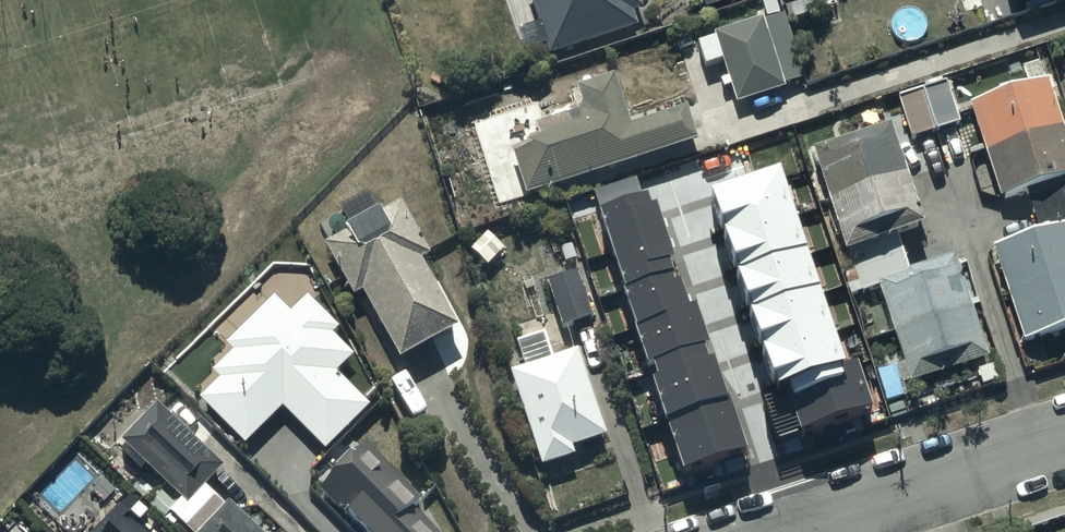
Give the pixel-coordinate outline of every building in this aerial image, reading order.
[(545,55),(635,27),(630,12),(641,9),(638,0),(528,0),(545,55)] [(713,34),(735,103),(784,88),(783,85),(803,78),(783,15),(762,21),(761,19),(713,34)] [(505,134),(524,194),(694,138),(684,109),(630,127),(613,76),(565,92),(571,112),(505,134)] [(968,105),(997,199),(1024,191),(1036,231),(991,245),(1021,342),(1064,328),(1064,142),(1046,81),(968,105)] [(906,129),(910,140),(958,126),(946,84),(897,99),(900,108),(889,111),(895,133),(906,129)] [(811,151),(843,252),(920,228),(920,225),(925,224),(909,175),(903,177),(888,127),(811,151)] [(781,178),(712,201),(776,387),(786,384),(803,435),(872,412),(854,359),(844,363),(781,178)] [(652,190),(596,208),(685,472),(747,452),(696,298),(689,301),(652,190)] [(360,294),(396,361),(455,330),(418,260),(428,255),(400,203),(376,215),(375,213),(340,232),(342,235),(324,245),(352,298),(360,294)] [(988,358),(953,256),(876,282),(911,384),(988,358)] [(564,327),(596,316),(578,266),(547,277),(564,327)] [(220,375),(201,395),(247,440),(282,405),(325,447),(372,401),(339,368),(355,352),(333,330),(340,323),(308,292),(290,309),(274,292),(226,340),(236,350),(215,370),(220,375)] [(507,374),(539,467),(571,456),(568,448),(604,436),(576,351),(550,360),(541,335),(515,344),(523,368),(507,374)] [(119,443),(178,501),(174,506),(158,490),(146,502),(163,518),(169,512),(190,531),(256,531),(226,504),(224,507),(203,486),(220,467),(155,405),(119,443)] [(316,491),(356,531),(431,531),(410,511),(418,503),(362,446),(316,491)] [(109,531),(149,531),(129,512),(109,531)]
